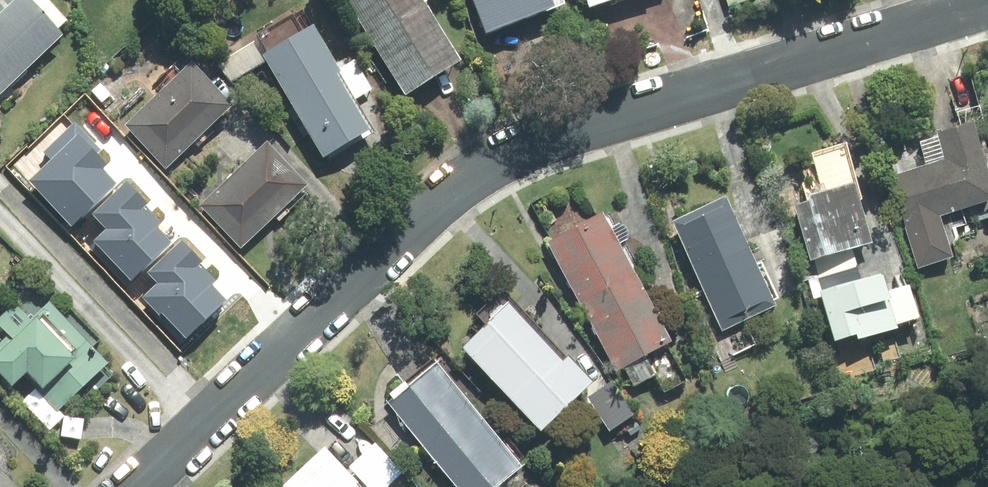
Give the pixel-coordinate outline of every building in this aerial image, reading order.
[(64,34),(59,29),(68,20),(49,0),(0,0),(0,94),(64,34)] [(406,93),(460,60),(423,0),(349,0),(406,93)] [(487,32),(563,4),(561,0),(474,0),(487,32)] [(267,52),(263,55),(326,161),(375,132),(355,99),(338,69),(302,10),(258,36),(267,52)] [(355,99),(372,89),(355,59),(338,69),(355,99)] [(192,62),(126,124),(166,166),(232,104),(192,62)] [(101,150),(75,123),(44,152),(52,160),(29,181),(71,225),(115,183),(101,169),(107,164),(97,153),(101,150)] [(882,167),(914,272),(946,262),(933,218),(987,202),(987,193),(968,124),(910,141),(915,157),(882,167)] [(267,142),(201,205),(241,247),(307,184),(267,142)] [(847,345),(891,331),(890,327),(913,321),(882,221),(862,227),(846,175),(807,187),(810,197),(784,205),(827,345),(845,339),(847,345)] [(148,203),(126,182),(93,213),(108,229),(95,241),(132,280),(171,242),(157,227),(162,222),(146,206),(148,203)] [(716,199),(665,225),(719,334),(770,308),(716,199)] [(661,398),(687,384),(594,214),(541,243),(613,375),(618,372),(628,390),(650,378),(661,398)] [(203,260),(182,239),(148,272),(158,283),(145,296),(185,338),(224,299),(210,285),(215,279),(200,264),(203,260)] [(479,328),(454,350),(532,436),(586,386),(497,289),(468,316),(479,328)] [(64,403),(75,413),(114,374),(106,367),(110,363),(49,302),(31,320),(14,303),(0,317),(0,325),(9,334),(0,342),(0,372),(12,384),(22,374),(57,409),(64,403)] [(384,407),(450,486),(490,486),(514,467),(431,368),(384,407)] [(317,447),(276,486),(356,486),(317,447)]
